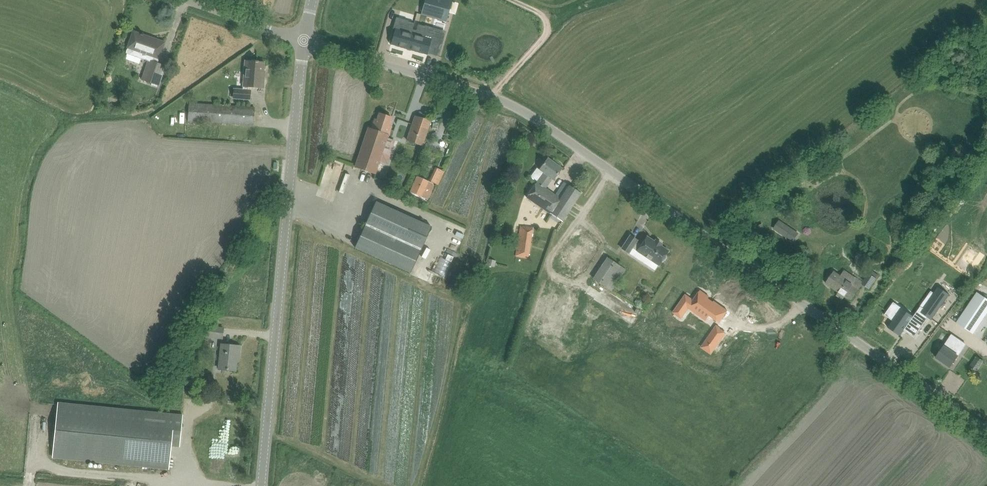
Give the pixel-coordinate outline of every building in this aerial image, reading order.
[(421,15),(446,22),(453,0),(425,0),(421,15)] [(390,41),(389,42),(391,43),(391,45),(427,55),(428,53),(439,56),(439,55),(437,55),(438,49),(439,49),(439,48),(433,47),(434,41),(441,43),(441,42),(440,42),(443,32),(444,31),(425,26),(422,25),(418,24),(416,30),(413,29),(415,23),(410,22),(408,21),(398,18),(398,19),(395,29),(394,32),(393,31),(390,41)] [(157,88),(158,85),(159,85),(166,66),(157,63),(159,59),(165,42),(149,37),(149,39),(143,37),(144,34),(141,33),(141,34),(134,32),(128,48),(126,54),(147,61),(141,79),(152,83),(151,85),(157,88)] [(233,98),(240,98),(250,99),(251,90),(250,90),(250,86),(263,87),(264,77),(262,77),(262,72),(263,72),(264,63),(258,62),(258,61),(256,61),(256,62),(246,61),(244,91),(234,90),(233,98)] [(253,125),(255,107),(188,103),(187,120),(253,125)] [(372,129),(368,127),(355,167),(375,173),(391,126),(389,126),(392,117),(380,113),(378,119),(375,119),(372,129)] [(423,145),(431,121),(415,116),(407,140),(423,145)] [(453,137),(457,126),(450,124),(446,135),(453,137)] [(562,221),(566,216),(581,193),(564,182),(555,195),(543,187),(550,177),(553,180),(562,168),(548,158),(539,169),(543,172),(527,197),(562,221)] [(327,162),(326,166),(319,164),(317,173),(334,176),(335,163),(327,162)] [(434,173),(430,181),(437,184),(441,176),(434,173)] [(413,186),(410,191),(428,199),(431,191),(434,186),(433,183),(428,182),(417,176),(413,186)] [(432,226),(376,201),(355,247),(411,272),(432,226)] [(521,226),(516,255),(530,256),(534,227),(521,226)] [(340,242),(342,235),(331,231),(329,238),(340,242)] [(630,236),(622,248),(629,253),(632,247),(659,265),(668,251),(661,246),(662,244),(656,240),(654,242),(647,237),(641,245),(636,242),(637,240),(630,236)] [(607,257),(602,266),(593,278),(592,280),(596,283),(597,281),(611,290),(625,269),(607,257)] [(863,283),(871,288),(880,274),(872,269),(863,283)] [(826,283),(833,288),(840,292),(838,295),(843,299),(845,296),(851,300),(857,292),(863,282),(845,270),(841,275),(835,271),(826,283)] [(897,332),(900,335),(900,336),(904,330),(913,336),(915,338),(929,318),(931,319),(932,320),(950,294),(949,294),(939,287),(938,286),(934,293),(932,295),(936,298),(931,306),(927,303),(923,308),(921,306),(916,314),(915,314),(914,316),(913,316),(895,303),(894,302),(885,315),(886,316),(887,316),(893,320),(888,327),(889,328),(889,327),(895,331),(894,331),(896,333),(897,332)] [(686,294),(673,312),(675,314),(676,313),(682,317),(685,313),(689,308),(692,303),(703,310),(700,315),(699,315),(700,316),(700,315),(706,320),(710,315),(717,320),(720,317),(722,318),(721,319),(722,319),(728,311),(714,301),(713,302),(708,298),(709,297),(700,290),(694,300),(686,294)] [(957,322),(974,333),(986,314),(986,299),(977,292),(957,322)] [(205,326),(204,336),(223,338),(224,328),(205,326)] [(717,326),(709,337),(713,340),(710,344),(712,346),(712,345),(715,347),(714,348),(715,348),(714,349),(715,349),(726,333),(720,329),(720,328),(717,326)] [(950,367),(956,359),(966,345),(952,335),(936,358),(950,367)] [(218,368),(226,369),(236,370),(237,356),(239,356),(240,346),(220,344),(218,368)] [(143,413),(58,404),(53,456),(169,467),(171,446),(180,447),(183,415),(144,411),(143,413)]
